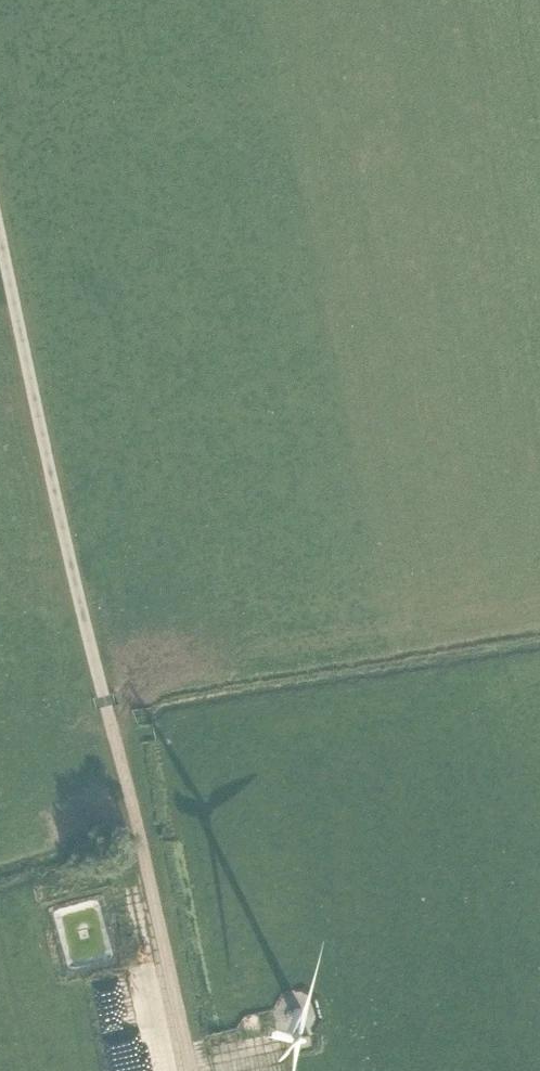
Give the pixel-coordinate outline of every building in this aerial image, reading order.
[(220,1070),(271,1070),(268,1054),(285,1051),(281,1027),(215,1038),(220,1070)]
